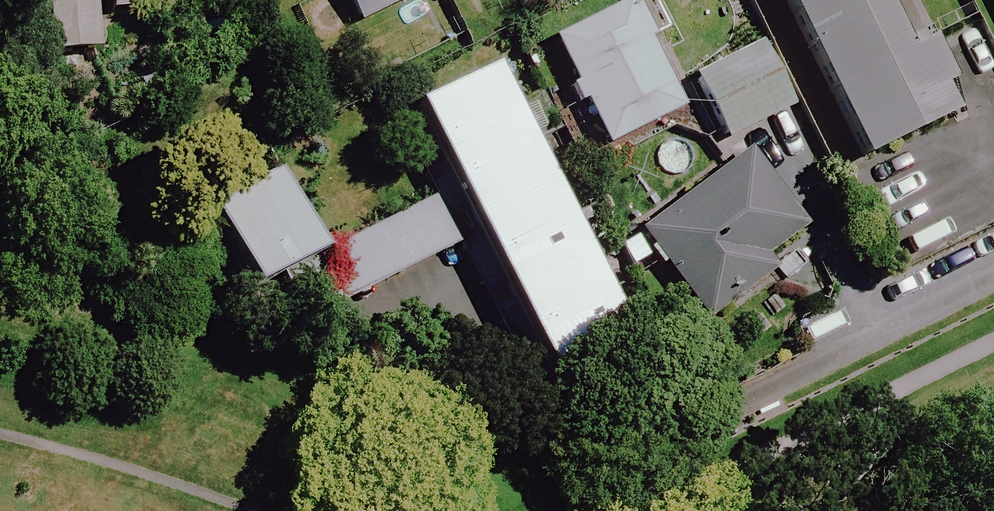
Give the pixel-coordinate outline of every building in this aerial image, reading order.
[(55,57),(97,52),(93,10),(185,0),(49,0),(55,57)] [(355,29),(412,0),(340,0),(355,29)] [(860,165),(957,114),(921,44),(901,55),(873,0),(774,0),(860,165)] [(678,114),(628,5),(549,42),(599,151),(678,114)] [(789,111),(757,47),(692,81),(724,144),(789,111)] [(628,333),(493,69),(407,112),(542,376),(628,333)] [(800,231),(744,155),(637,234),(703,324),(773,273),(762,259),(800,231)] [(320,258),(280,177),(211,210),(251,292),(320,258)] [(446,252),(422,206),(307,267),(331,313),(446,252)]
